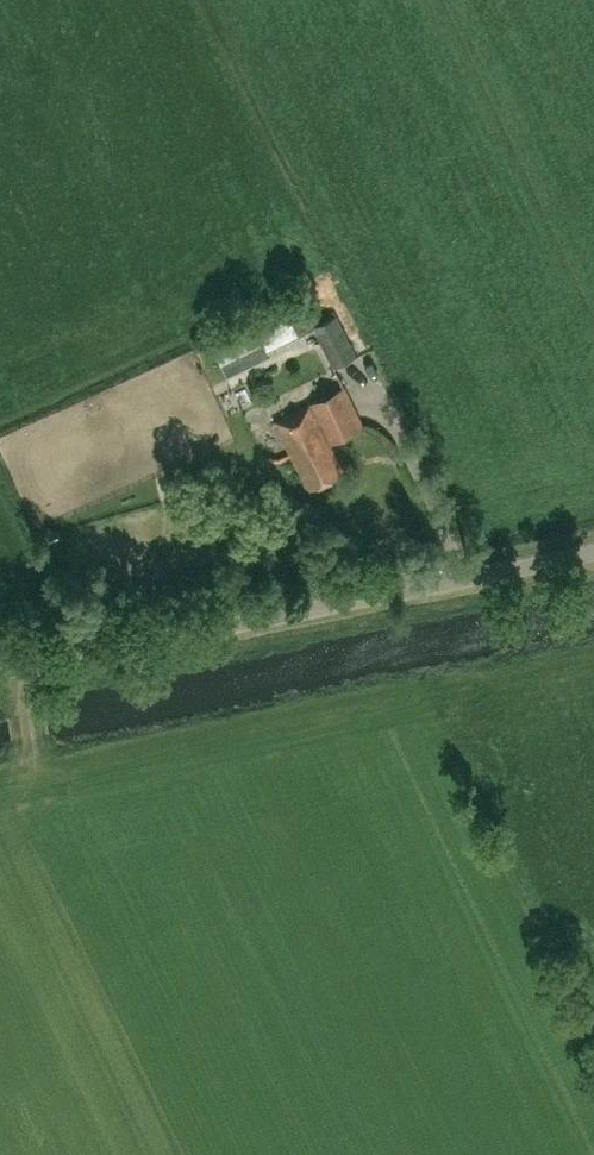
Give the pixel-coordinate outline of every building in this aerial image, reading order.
[(337,316),(321,324),(306,291),(289,299),(304,332),(314,327),(334,369),(357,358),(337,316)] [(287,308),(211,345),(220,364),(264,342),(269,351),(300,336),(287,308)] [(345,388),(275,422),(308,490),(345,473),(330,444),(363,428),(345,388)]
